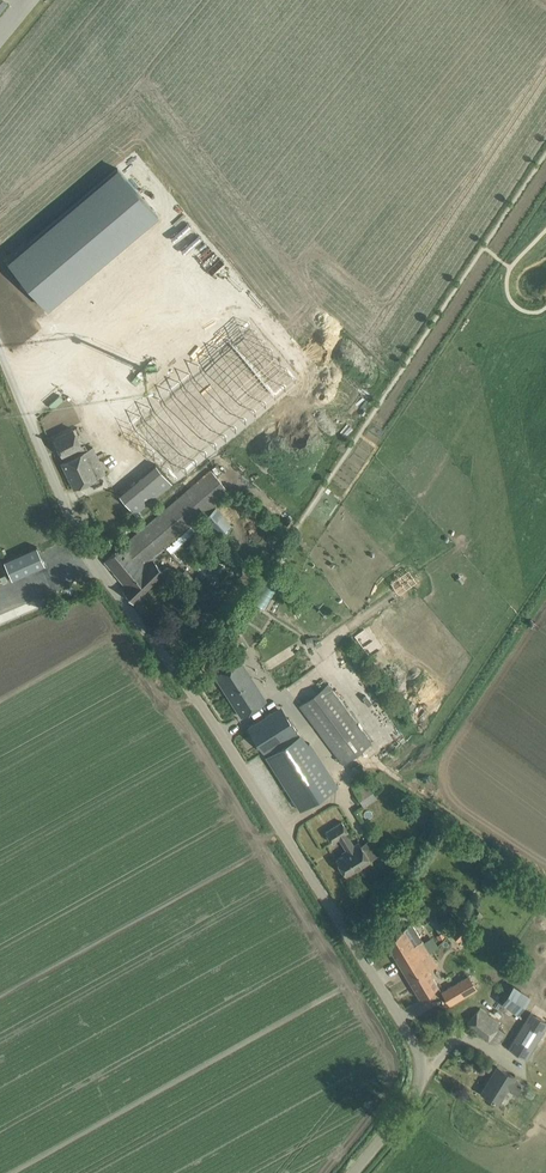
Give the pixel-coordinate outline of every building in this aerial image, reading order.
[(118,167),(8,260),(48,308),(158,215),(118,167)] [(122,438),(152,411),(116,371),(92,392),(115,418),(109,423),(122,438)] [(84,451),(73,429),(54,438),(62,454),(63,454),(66,460),(62,462),(74,488),(105,473),(93,447),(84,451)] [(171,483),(156,464),(120,495),(135,513),(171,483)] [(211,470),(127,542),(126,541),(105,561),(125,585),(121,588),(133,602),(165,573),(154,561),(230,492),(211,470)] [(45,564),(37,546),(4,561),(12,578),(45,564)] [(215,585),(226,564),(212,557),(202,579),(215,585)] [(251,600),(264,609),(281,585),(267,576),(251,600)] [(240,635),(229,642),(231,646),(232,646),(243,640),(240,635)] [(239,658),(214,674),(241,716),(260,704),(244,680),(251,675),(239,658)] [(328,684),(309,698),(300,705),(343,763),(371,742),(328,684)] [(269,713),(248,727),(264,751),(296,731),(287,717),(276,724),(269,713)] [(266,756),(301,810),(337,787),(303,733),(266,756)] [(377,799),(367,782),(353,791),(364,808),(377,799)] [(342,821),(336,825),(326,831),(332,842),(339,838),(348,851),(336,859),(346,875),(376,857),(371,848),(365,851),(359,842),(354,845),(347,833),(349,832),(342,821)] [(385,940),(403,969),(421,958),(421,959),(430,953),(422,940),(418,942),(412,933),(408,936),(404,928),(385,940)] [(421,958),(403,969),(420,997),(438,986),(428,970),(437,965),(430,953),(421,959),(421,958)] [(469,975),(451,985),(459,1000),(478,988),(469,975)] [(500,1000),(496,1007),(506,1013),(510,1008),(500,1000)] [(531,1012),(509,1048),(526,1059),(545,1026),(545,1010),(536,1004),(531,1012)] [(499,1027),(501,1024),(479,1008),(467,1024),(496,1045),(505,1032),(499,1027)] [(515,1077),(508,1073),(498,1066),(482,1092),(499,1102),(508,1088),(517,1094),(522,1084),(513,1079),(515,1077)]
